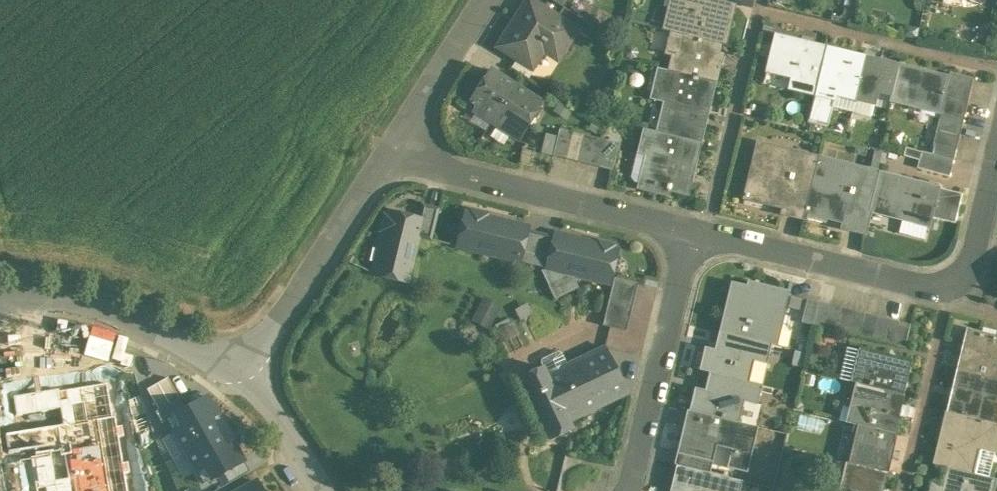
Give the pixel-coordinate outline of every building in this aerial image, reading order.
[(565,8),(566,8),(571,0),(552,0),(565,8)] [(709,0),(672,0),(664,30),(673,32),(721,44),(725,45),(735,6),(709,0)] [(558,19),(530,1),(500,47),(516,58),(533,69),(547,47),(562,56),(578,31),(558,19)] [(566,8),(565,8),(558,19),(578,31),(585,36),(592,26),(566,8)] [(721,44),(673,32),(668,53),(674,55),(670,71),(716,82),(719,68),(717,67),(720,55),(718,54),(721,44)] [(826,47),(775,34),(767,68),(792,74),(788,88),(815,94),(826,47)] [(899,64),(826,47),(815,94),(809,120),(829,125),(836,95),(874,104),(877,92),(892,95),(899,64)] [(527,78),(533,69),(516,58),(510,68),(527,78)] [(951,76),(899,64),(892,95),(890,101),(942,113),(943,108),(946,96),(951,76)] [(670,71),(661,69),(655,96),(666,99),(658,132),(701,143),(716,82),(670,71)] [(515,85),(491,70),(471,101),(478,105),(474,111),(491,122),(515,85)] [(975,78),(952,73),(951,76),(946,96),(969,102),(975,78)] [(515,85),(491,122),(518,139),(540,105),(529,98),(528,93),(515,85)] [(542,102),(528,93),(529,98),(540,105),(542,102)] [(969,102),(946,96),(943,108),(966,113),(969,102)] [(478,105),(471,101),(468,107),(474,111),(478,105)] [(966,113),(943,108),(942,113),(941,119),(964,125),(966,113)] [(964,125),(941,119),(938,131),(961,137),(964,125)] [(559,133),(553,156),(565,159),(572,131),(560,129),(559,133)] [(701,143),(658,132),(644,129),(639,149),(650,152),(643,183),(641,189),(669,196),(670,191),(688,195),(701,143)] [(539,152),(553,156),(559,133),(544,130),(539,152)] [(572,131),(565,159),(577,161),(583,134),(572,131)] [(961,137),(938,131),(935,143),(958,148),(961,137)] [(595,137),(583,134),(577,161),(588,164),(595,137)] [(595,137),(588,164),(600,167),(605,144),(606,144),(607,140),(595,137)] [(958,148),(935,143),(932,154),(955,160),(958,148)] [(606,144),(605,144),(600,167),(612,170),(618,147),(606,144)] [(818,158),(759,144),(747,190),(770,195),(768,203),(792,209),(791,215),(804,218),(806,212),(805,212),(818,158)] [(650,152),(639,149),(632,180),(643,183),(650,152)] [(955,160),(932,154),(921,151),(917,168),(952,176),(955,160)] [(878,173),(818,158),(805,212),(806,212),(852,223),(851,230),(864,233),(870,211),(869,211),(878,173)] [(940,188),(878,173),(869,211),(870,211),(931,226),(933,217),(940,188)] [(964,194),(940,188),(933,217),(957,223),(964,194)] [(770,195),(747,190),(746,198),(768,203),(770,195)] [(420,219),(389,211),(388,217),(384,219),(382,227),(384,230),(374,274),(408,282),(419,237),(431,240),(438,209),(423,206),(420,219)] [(458,246),(520,261),(527,231),(528,227),(485,217),(483,214),(475,212),(471,214),(466,212),(458,246)] [(520,261),(547,268),(554,237),(527,231),(520,261)] [(555,234),(554,237),(547,268),(609,283),(617,249),(612,248),(610,245),(602,243),(598,245),(555,234)] [(638,283),(615,277),(603,325),(626,331),(638,283)] [(748,289),(732,285),(721,332),(771,344),(775,345),(788,294),(749,284),(748,289)] [(818,302),(807,299),(801,323),(813,325),(818,302)] [(830,305),(818,302),(813,325),(825,328),(830,305)] [(842,308),(830,305),(825,328),(836,331),(842,308)] [(853,310),(842,308),(836,331),(848,334),(853,310)] [(865,313),(853,310),(848,334),(860,337),(865,313)] [(877,316),(865,313),(860,337),(871,339),(877,316)] [(888,319),(877,316),(871,339),(883,342),(888,319)] [(900,321),(888,319),(883,342),(894,345),(900,321)] [(912,324),(900,321),(894,345),(906,348),(912,324)] [(525,347),(513,324),(498,332),(510,355),(525,347)] [(970,331),(960,371),(996,380),(996,338),(970,331)] [(721,332),(719,332),(715,350),(705,347),(699,370),(713,373),(749,382),(754,361),(767,364),(771,344),(721,332)] [(88,356),(91,348),(67,341),(64,350),(88,356)] [(854,368),(859,349),(846,345),(839,379),(857,383),(860,369),(854,368)] [(606,347),(568,365),(562,352),(558,351),(542,358),(541,362),(543,366),(522,377),(552,439),(573,429),(569,421),(628,393),(606,347)] [(913,362),(859,349),(854,368),(860,369),(857,383),(905,395),(913,362)] [(960,371),(950,412),(996,423),(996,421),(996,380),(960,371)] [(749,382),(713,373),(709,392),(695,388),(689,411),(739,423),(744,401),(758,405),(762,385),(749,382)] [(168,377),(158,383),(170,404),(180,398),(168,377)] [(126,474),(132,473),(130,459),(125,460),(122,437),(127,436),(125,424),(119,424),(117,414),(114,415),(108,382),(60,389),(59,387),(13,394),(16,415),(60,408),(62,423),(6,431),(9,452),(29,449),(37,490),(129,490),(126,474)] [(158,383),(148,389),(159,410),(170,404),(158,383)] [(905,395),(857,383),(847,422),(859,425),(896,434),(905,395)] [(186,409),(168,419),(168,420),(186,451),(226,429),(208,396),(186,409)] [(155,412),(162,424),(168,420),(168,419),(186,409),(180,398),(170,404),(159,410),(155,412)] [(739,423),(689,411),(679,453),(709,461),(711,461),(715,444),(734,449),(730,466),(745,469),(756,427),(739,423)] [(950,412),(938,464),(953,468),(973,473),(980,441),(996,445),(996,423),(950,412)] [(896,434),(859,425),(850,464),(886,473),(896,434)] [(226,429),(186,451),(204,484),(224,473),(244,461),(226,429)] [(996,452),(996,445),(980,441),(973,473),(991,477),(996,452)] [(709,461),(680,454),(677,465),(707,472),(709,461)] [(250,471),(244,461),(224,473),(229,483),(250,471)] [(846,463),(839,490),(882,490),(886,473),(850,464),(846,463)] [(677,465),(676,465),(670,490),(740,490),(742,481),(707,472),(677,465)] [(953,468),(948,487),(933,484),(931,490),(996,490),(996,489),(996,479),(991,477),(973,473),(953,468)] [(240,490),(263,490),(257,481),(240,490)]
